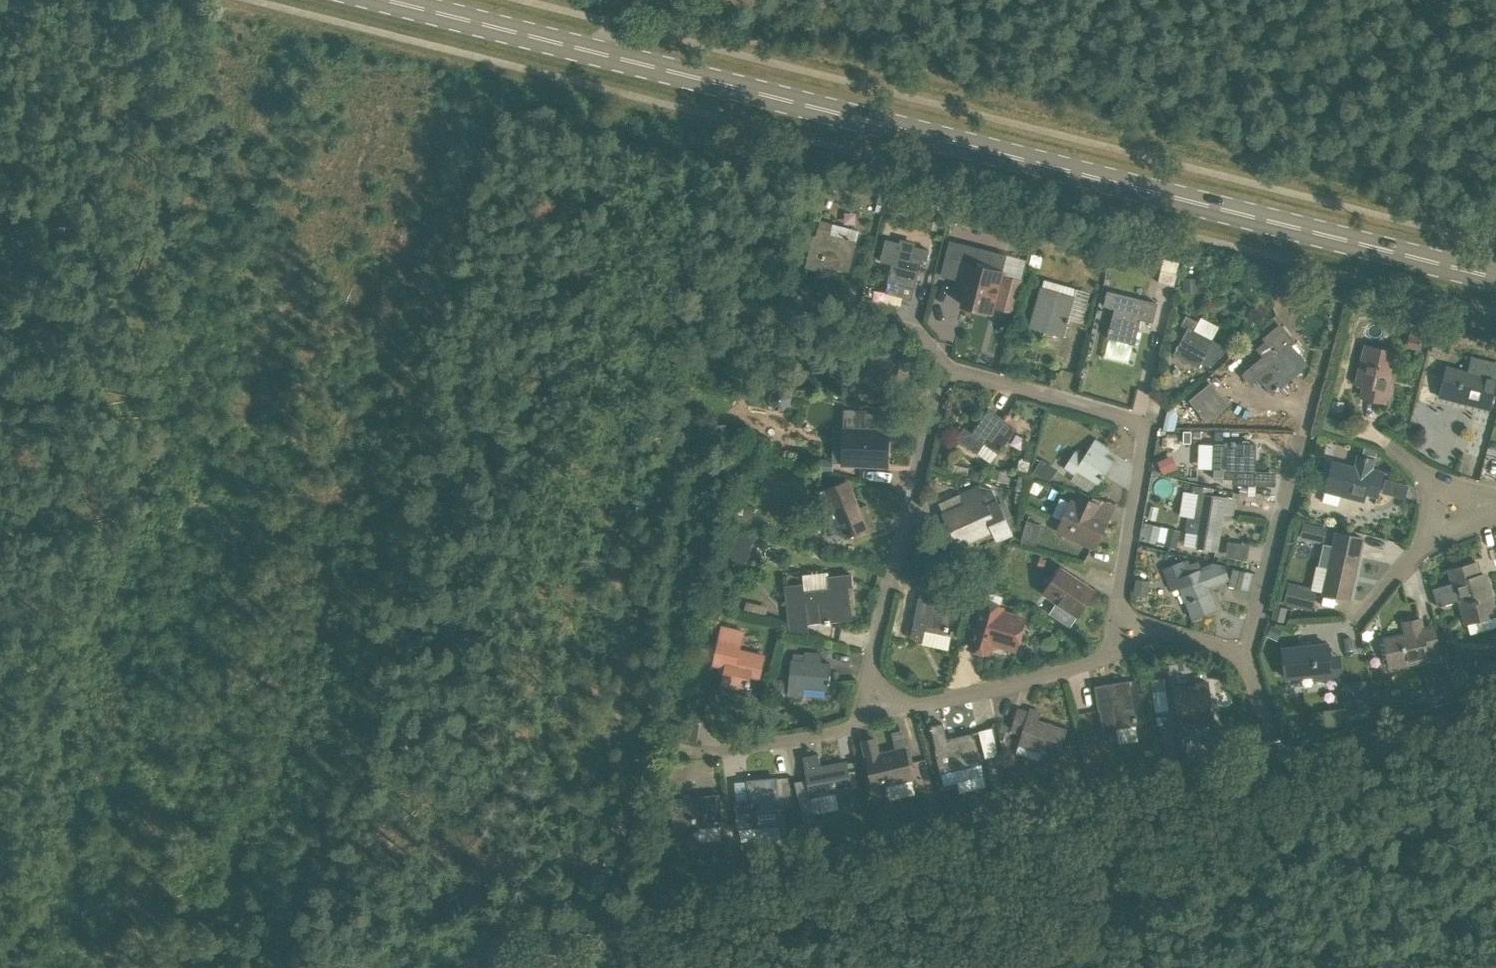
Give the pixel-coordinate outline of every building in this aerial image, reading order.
[(884,193),(875,191),(872,202),(877,203),(875,212),(879,213),(880,213),(885,193),(884,193)] [(900,211),(903,199),(891,196),(888,208),(900,211)] [(849,271),(859,231),(820,220),(819,225),(817,225),(815,234),(812,233),(806,266),(822,270),(823,264),(849,271)] [(915,287),(925,246),(899,240),(899,242),(886,239),(881,261),(893,264),(888,280),(915,287)] [(1001,280),(1007,255),(951,240),(941,275),(963,281),(961,292),(967,293),(964,303),(993,311),(994,307),(1001,280)] [(1101,251),(1089,255),(1093,269),(1106,265),(1101,251)] [(1044,255),(1033,253),(1030,265),(1041,268),(1044,255)] [(1158,283),(1174,286),(1177,273),(1161,270),(1158,283)] [(1007,275),(999,307),(1015,313),(1023,278),(1007,275)] [(1197,277),(1182,277),(1182,291),(1197,291),(1197,277)] [(1073,295),(1040,286),(1031,325),(1063,332),(1073,295)] [(1173,305),(1118,293),(1108,337),(1135,344),(1139,326),(1167,332),(1173,305)] [(1199,321),(1186,314),(1181,324),(1189,328),(1174,354),(1199,367),(1201,362),(1209,366),(1229,348),(1214,340),(1194,329),(1199,321)] [(1447,330),(1438,328),(1432,350),(1442,353),(1447,330)] [(1425,334),(1411,330),(1407,346),(1421,349),(1425,334)] [(1285,338),(1275,347),(1269,340),(1260,348),(1265,354),(1243,372),(1251,382),(1259,375),(1273,392),(1306,364),(1285,338)] [(1392,349),(1365,342),(1356,381),(1363,383),(1360,399),(1383,404),(1391,371),(1387,370),(1392,349)] [(903,352),(889,349),(872,343),(862,380),(894,387),(903,352)] [(773,378),(782,381),(785,369),(776,366),(773,378)] [(1470,370),(1469,372),(1447,367),(1441,395),(1478,404),(1480,397),(1492,400),(1495,383),(1495,376),(1470,370)] [(1211,382),(1190,400),(1208,422),(1230,404),(1211,382)] [(788,390),(779,388),(773,393),(770,402),(775,409),(783,410),(791,406),(792,398),(788,390)] [(1331,409),(1344,412),(1345,402),(1333,400),(1331,409)] [(1016,427),(989,408),(972,432),(964,444),(977,453),(984,443),(998,453),(1016,427)] [(889,431),(898,431),(898,413),(844,411),(843,440),(856,441),(856,462),(887,464),(889,431)] [(1191,431),(1183,431),(1183,443),(1191,443),(1191,431)] [(1232,436),(1216,435),(1215,444),(1224,444),(1224,442),(1232,442),(1232,436)] [(1075,469),(1098,483),(1111,462),(1098,453),(1104,444),(1094,438),(1075,469)] [(1224,442),(1224,444),(1215,444),(1213,444),(1212,469),(1224,469),(1224,478),(1235,478),(1235,484),(1255,485),(1255,474),(1256,443),(1224,442)] [(1362,456),(1374,459),(1376,452),(1363,448),(1362,456)] [(1028,471),(1033,451),(1027,449),(1024,460),(1020,459),(1017,469),(1028,471)] [(1362,456),(1355,454),(1353,466),(1333,461),(1325,490),(1364,500),(1365,494),(1377,497),(1383,474),(1371,471),(1374,459),(1362,456)] [(1170,456),(1159,461),(1164,472),(1175,467),(1170,456)] [(834,460),(821,459),(821,470),(833,471),(834,460)] [(1058,470),(1041,460),(1032,474),(1051,480),(1058,470)] [(751,463),(746,480),(759,483),(763,466),(751,463)] [(1009,471),(993,467),(990,477),(1006,481),(1009,471)] [(1258,484),(1277,485),(1278,470),(1258,469),(1258,484)] [(1405,498),(1409,483),(1386,477),(1383,492),(1405,498)] [(1019,478),(1016,490),(1024,492),(1027,480),(1019,478)] [(846,480),(819,491),(831,520),(839,517),(846,536),(876,525),(867,504),(858,508),(846,480)] [(1223,512),(1232,513),(1235,498),(1211,494),(1212,487),(1194,484),(1193,491),(1200,492),(1196,517),(1189,515),(1186,530),(1201,532),(1199,547),(1217,550),(1219,535),(1215,534),(1217,522),(1221,523),(1223,512)] [(999,502),(992,505),(991,501),(998,499),(993,488),(983,492),(980,486),(963,494),(967,504),(944,514),(949,525),(958,521),(966,540),(992,528),(1007,521),(999,502)] [(1249,496),(1251,489),(1243,487),(1242,494),(1249,496)] [(1095,512),(1098,505),(1079,495),(1076,502),(1073,501),(1059,529),(1094,546),(1108,519),(1095,512)] [(1042,524),(1027,520),(1021,541),(1036,545),(1042,524)] [(1327,527),(1303,521),(1300,537),(1323,542),(1327,527)] [(1179,530),(1154,524),(1150,543),(1175,548),(1179,530)] [(741,530),(737,536),(751,546),(757,537),(741,530)] [(806,532),(803,545),(815,548),(818,535),(806,532)] [(1363,537),(1337,532),(1323,592),(1350,598),(1363,537)] [(1227,541),(1226,557),(1249,558),(1249,542),(1227,541)] [(1163,568),(1172,590),(1181,586),(1193,618),(1217,608),(1206,579),(1227,570),(1225,565),(1213,563),(1188,573),(1183,560),(1163,568)] [(1485,574),(1479,575),(1476,562),(1448,569),(1456,599),(1460,598),(1466,621),(1495,613),(1485,574)] [(1095,589),(1061,567),(1053,579),(1047,588),(1044,593),(1057,602),(1050,612),(1070,626),(1077,615),(1095,589)] [(1251,589),(1255,573),(1234,567),(1230,584),(1251,589)] [(829,588),(805,591),(804,583),(786,585),(791,632),(810,636),(809,623),(822,621),(852,619),(849,586),(853,585),(852,573),(828,576),(829,588)] [(1048,586),(1052,580),(1046,576),(1042,582),(1048,586)] [(1148,581),(1136,578),(1133,594),(1145,596),(1148,581)] [(956,582),(945,580),(944,588),(955,590),(956,582)] [(962,591),(973,593),(974,585),(963,583),(962,591)] [(1317,589),(1288,583),(1284,603),(1312,610),(1317,589)] [(951,605),(919,597),(911,636),(923,639),(925,629),(946,634),(951,605)] [(1001,606),(982,601),(972,636),(1016,649),(1025,619),(999,612),(1001,606)] [(1286,607),(1276,604),(1273,618),(1283,621),(1286,607)] [(722,610),(714,607),(711,622),(719,624),(722,610)] [(1436,627),(1423,630),(1420,618),(1404,622),(1407,633),(1384,638),(1390,667),(1429,659),(1427,652),(1441,649),(1436,627)] [(1282,629),(1271,625),(1266,636),(1277,640),(1282,629)] [(764,656),(739,650),(744,631),(724,626),(722,638),(720,638),(714,663),(726,666),(722,684),(747,690),(750,675),(759,677),(764,656)] [(1328,643),(1283,648),(1286,677),(1313,674),(1313,681),(1343,678),(1341,654),(1329,654),(1328,643)] [(831,663),(821,662),(822,652),(808,651),(807,654),(794,653),(794,658),(792,658),(789,693),(803,695),(804,687),(829,689),(831,663)] [(1130,680),(1108,683),(1095,685),(1105,738),(1120,735),(1118,726),(1138,723),(1130,680)] [(1428,685),(1432,701),(1452,696),(1447,680),(1428,685)] [(1208,681),(1183,685),(1184,689),(1176,690),(1181,726),(1193,724),(1192,715),(1213,711),(1208,681)] [(1153,691),(1156,711),(1169,709),(1166,689),(1153,691)] [(1067,731),(1051,726),(1037,721),(1040,712),(1030,709),(1021,742),(1043,748),(1040,760),(1056,765),(1059,754),(1061,754),(1067,731)] [(980,762),(973,732),(947,738),(943,722),(931,725),(944,784),(958,780),(961,792),(985,786),(980,762)] [(1008,726),(997,723),(1000,736),(1004,735),(1008,730),(1008,726)] [(991,728),(978,731),(985,758),(998,755),(991,728)] [(905,747),(888,751),(879,753),(875,737),(863,740),(872,781),(884,778),(885,783),(912,777),(905,747)] [(847,762),(821,766),(819,753),(803,756),(809,785),(811,796),(852,789),(852,788),(851,780),(847,762)] [(1101,758),(1093,774),(1105,780),(1114,765),(1101,758)] [(776,778),(748,780),(750,801),(735,802),(737,826),(756,824),(780,823),(779,807),(776,778)] [(720,793),(690,796),(690,800),(674,801),(674,809),(669,809),(671,834),(675,839),(701,837),(700,827),(723,825),(720,793)] [(959,804),(948,811),(958,826),(969,818),(959,804)] [(900,828),(880,834),(884,847),(904,842),(900,828)] [(749,868),(752,879),(760,877),(757,865),(749,868)] [(745,866),(730,867),(731,884),(746,883),(745,866)]
